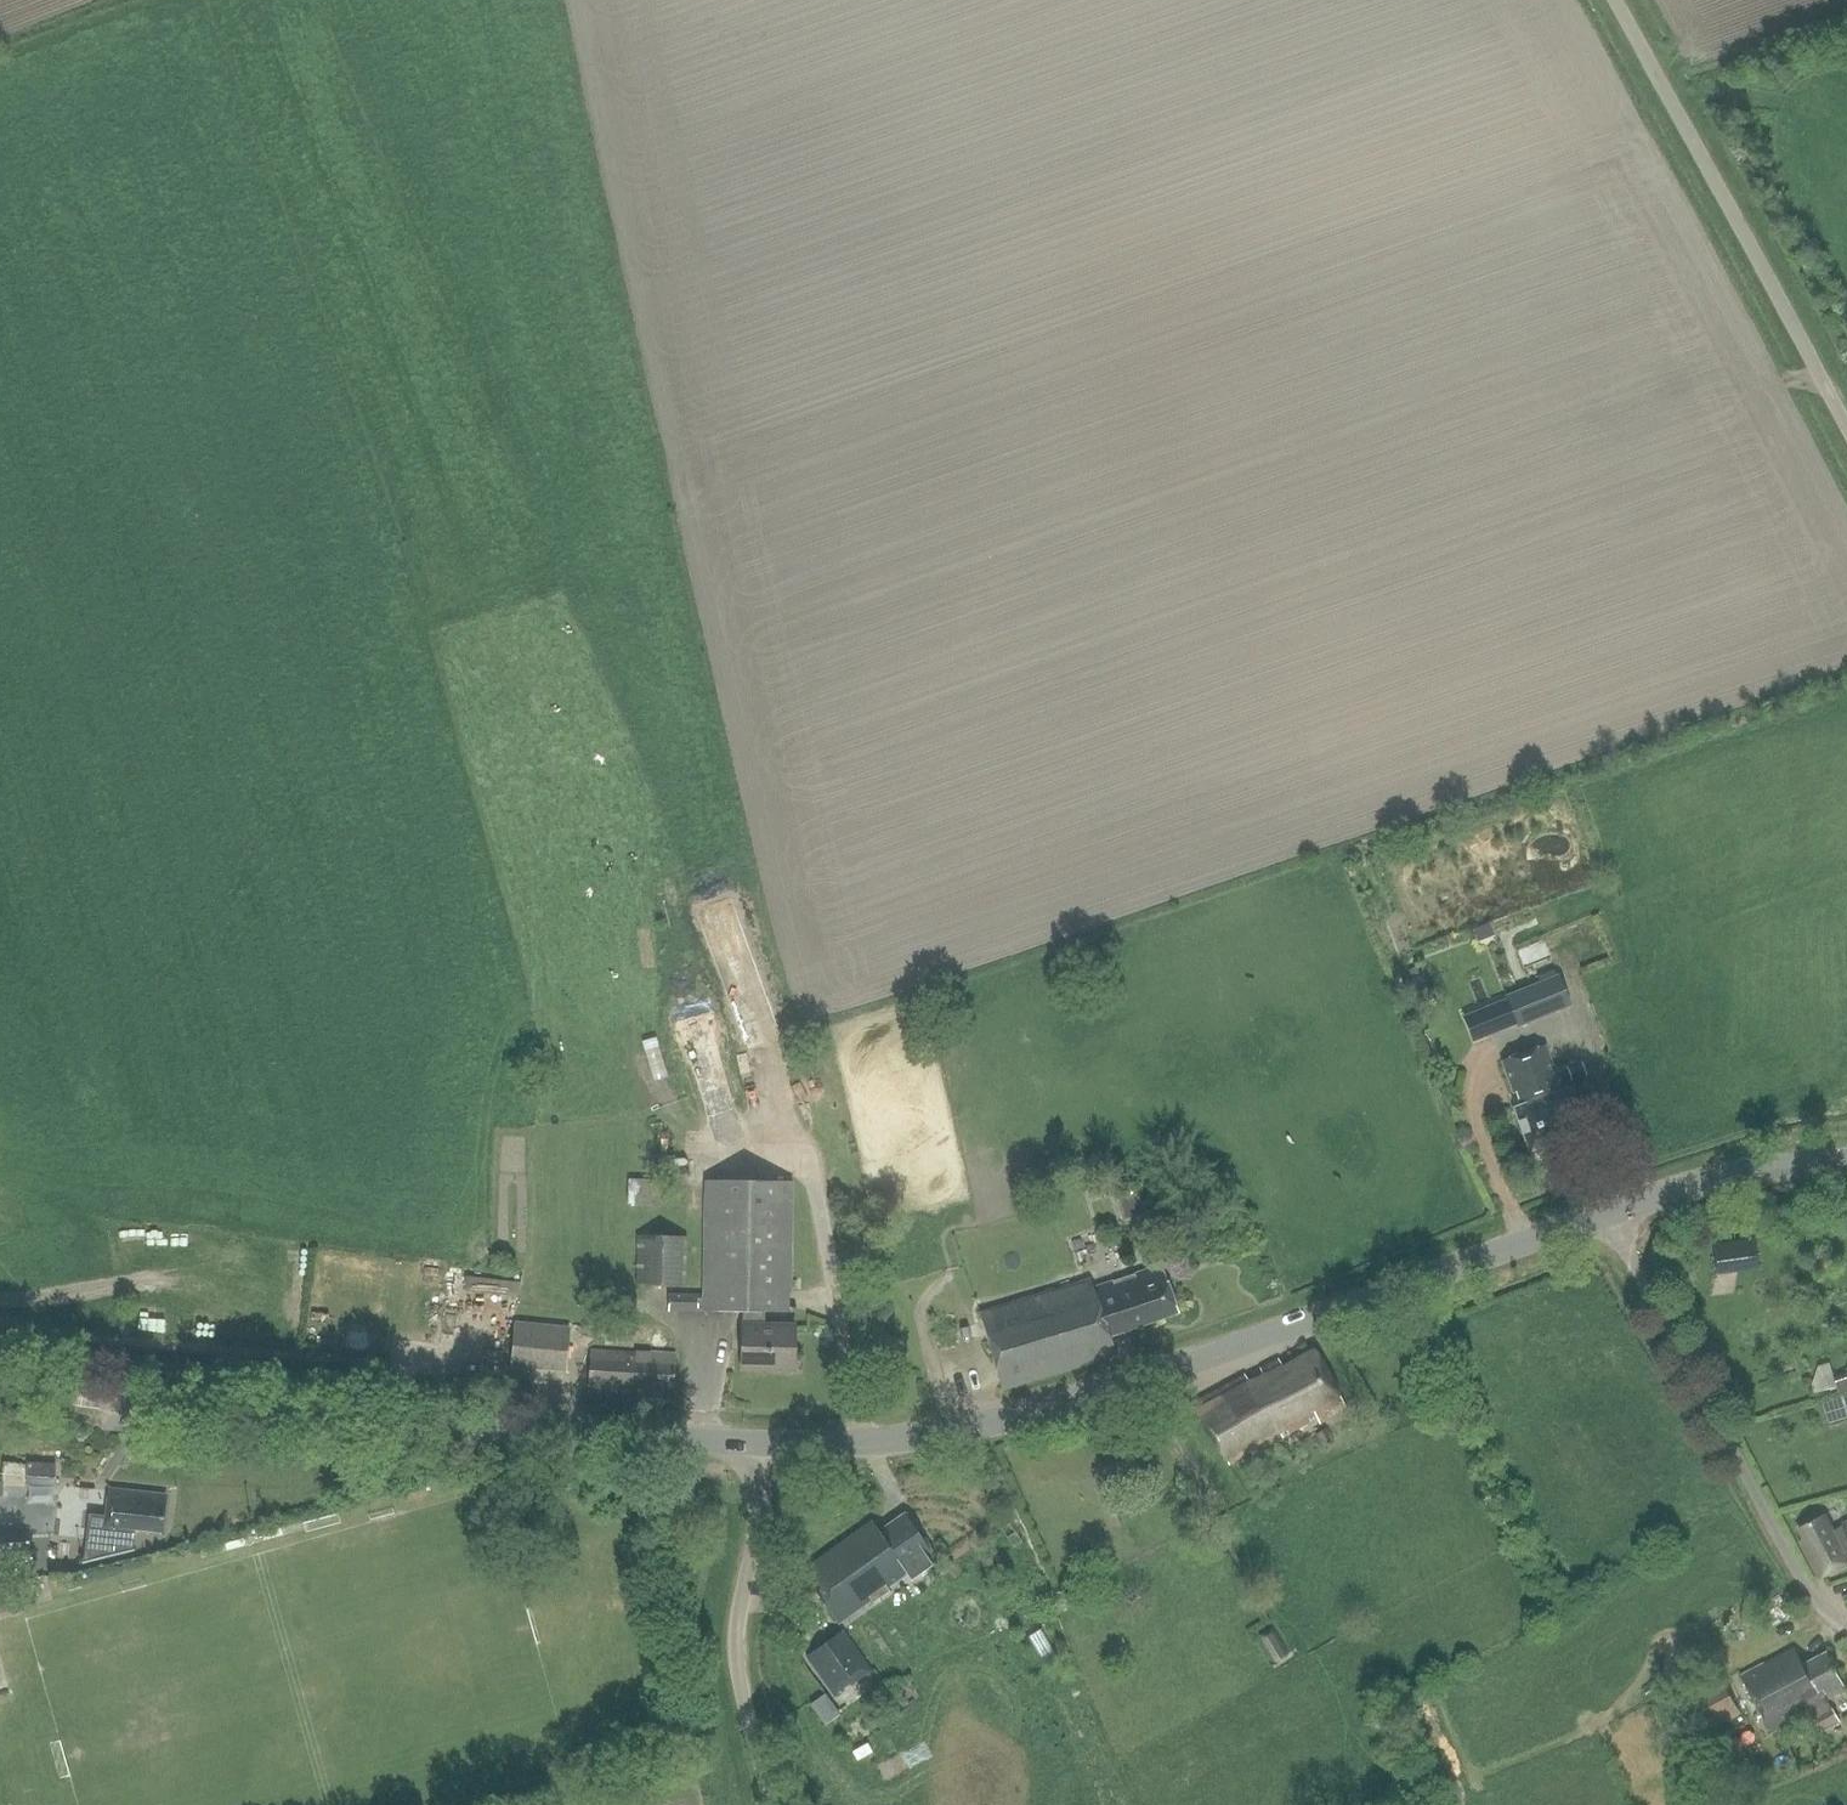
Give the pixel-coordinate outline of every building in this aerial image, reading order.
[(1509,1004),(1467,1021),(1475,1042),(1516,1026),(1517,1028),(1571,1007),(1558,976),(1506,997),(1509,1004)] [(1529,1154),(1581,1135),(1565,1090),(1560,1091),(1544,1045),(1501,1061),(1512,1092),(1516,1091),(1522,1105),(1513,1109),(1529,1154)] [(1568,1067),(1572,1080),(1587,1076),(1583,1062),(1568,1067)] [(793,1370),(793,1327),(763,1326),(763,1312),(789,1312),(791,1181),(703,1179),(701,1311),(741,1311),(741,1326),(740,1326),(740,1368),(770,1368),(770,1370),(793,1370)] [(1147,1191),(1121,1195),(1124,1221),(1151,1218),(1147,1191)] [(638,1234),(636,1268),(636,1270),(627,1270),(627,1283),(685,1285),(687,1236),(638,1234)] [(1815,1257),(1820,1272),(1835,1268),(1830,1253),(1815,1257)] [(1091,1278),(980,1312),(1005,1388),(1116,1350),(1109,1330),(1177,1306),(1162,1263),(1095,1288),(1091,1278)] [(698,1311),(698,1294),(669,1293),(669,1310),(698,1311)] [(515,1323),(511,1369),(567,1375),(571,1328),(515,1323)] [(1318,1423),(1345,1408),(1314,1350),(1282,1368),(1277,1359),(1259,1369),(1261,1375),(1248,1381),(1244,1375),(1189,1403),(1228,1464),(1250,1451),(1252,1454),(1287,1433),(1316,1417),(1318,1423)] [(589,1394),(631,1397),(631,1386),(649,1386),(661,1386),(671,1387),(673,1357),(657,1356),(636,1355),(636,1356),(591,1354),(589,1394)] [(1839,1393),(1846,1390),(1846,1373),(1834,1377),(1839,1393)] [(1328,1429),(1317,1435),(1325,1448),(1335,1442),(1328,1429)] [(57,1463),(29,1461),(27,1485),(55,1487),(57,1463)] [(107,1488),(104,1515),(90,1513),(85,1561),(130,1550),(132,1529),(159,1532),(164,1495),(107,1488)] [(870,1521),(801,1570),(840,1625),(873,1601),(874,1603),(890,1591),(887,1588),(908,1574),(912,1580),(933,1565),(930,1560),(933,1557),(931,1555),(903,1514),(877,1531),(870,1521)] [(1813,1522),(1801,1528),(1806,1539),(1802,1541),(1821,1578),(1846,1564),(1846,1555),(1846,1553),(1846,1522),(1844,1524),(1845,1526),(1835,1531),(1826,1515),(1813,1522)] [(0,1539),(0,1577),(31,1575),(29,1537),(0,1539)] [(844,1629),(806,1656),(836,1698),(874,1671),(844,1629)] [(1260,1636),(1276,1663),(1289,1655),(1272,1629),(1260,1636)] [(1809,1705),(1810,1705),(1822,1730),(1839,1721),(1832,1707),(1826,1710),(1821,1699),(1842,1689),(1824,1653),(1800,1665),(1792,1649),(1748,1672),(1756,1689),(1750,1692),(1770,1731),(1811,1710),(1809,1705)] [(1686,1700),(1705,1735),(1741,1715),(1723,1680),(1686,1700)]
